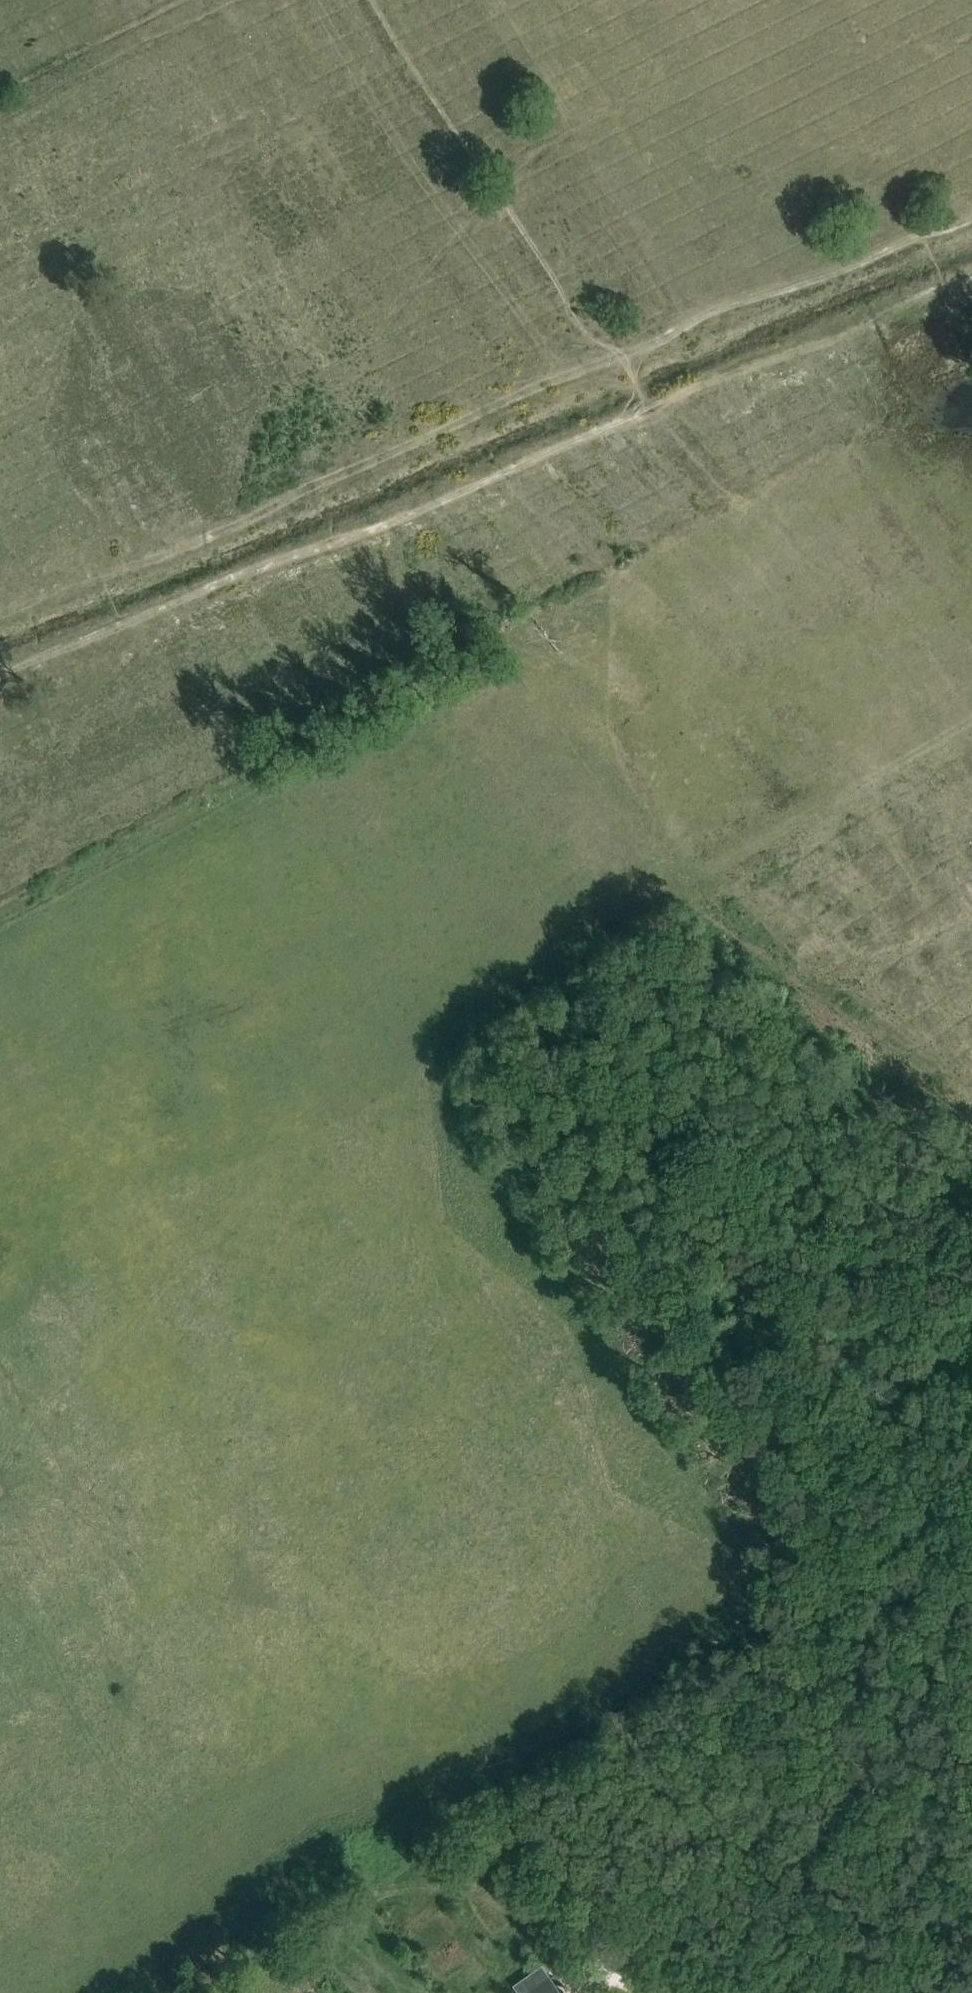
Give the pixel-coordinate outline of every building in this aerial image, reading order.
[(550,1973),(522,1992),(564,1992),(550,1973)]
